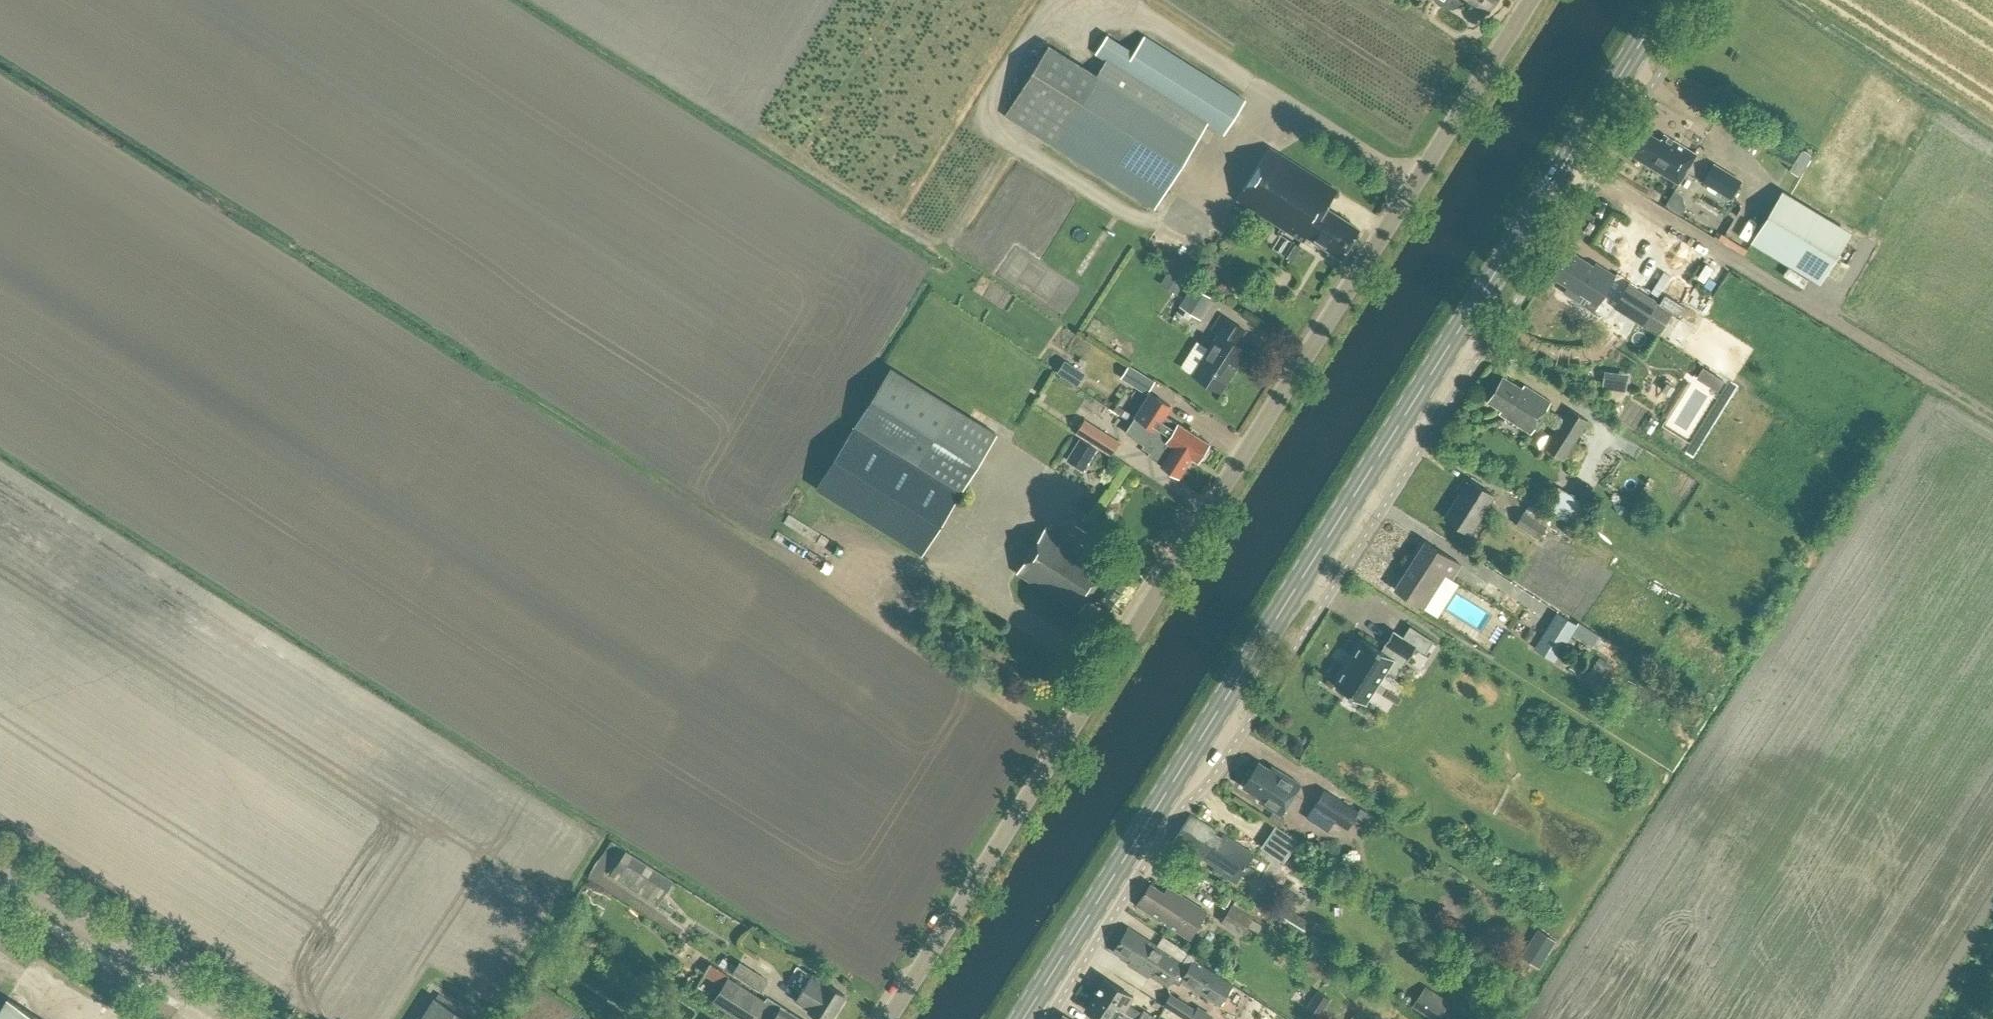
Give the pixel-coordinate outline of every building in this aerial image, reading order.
[(1496,0),(1468,0),(1488,13),(1496,0)] [(1133,51),(1107,35),(1095,54),(1105,60),(1096,74),(1048,45),(1004,115),(1155,208),(1208,122),(1225,132),(1245,99),(1142,36),(1133,51)] [(1662,139),(1641,127),(1626,152),(1679,184),(1697,154),(1665,134),(1662,139)] [(1771,151),(1792,163),(1799,152),(1778,140),(1771,151)] [(1340,257),(1359,228),(1326,207),(1337,190),(1269,147),(1236,198),(1304,241),(1307,235),(1340,257)] [(1793,164),(1789,170),(1799,176),(1812,156),(1802,149),(1800,152),(1793,164)] [(1731,198),(1741,181),(1713,164),(1703,181),(1731,198)] [(1775,201),(1750,243),(1820,284),(1845,243),(1775,201)] [(1591,300),(1607,274),(1597,268),(1598,267),(1568,248),(1550,276),(1580,295),(1581,294),(1591,300)] [(1170,270),(1161,284),(1175,293),(1184,279),(1170,270)] [(1202,319),(1214,298),(1192,284),(1176,311),(1189,319),(1192,313),(1202,319)] [(1627,284),(1614,305),(1643,322),(1644,320),(1660,330),(1672,311),(1627,284)] [(1539,285),(1530,298),(1547,310),(1556,296),(1539,285)] [(1679,314),(1684,305),(1665,293),(1660,302),(1679,314)] [(1220,391),(1246,350),(1236,343),(1245,330),(1221,315),(1212,329),(1218,333),(1208,348),(1193,373),(1220,391)] [(1193,373),(1208,348),(1196,340),(1180,365),(1193,373)] [(1065,360),(1057,371),(1066,378),(1074,366),(1065,360)] [(1147,392),(1155,380),(1129,364),(1121,377),(1147,392)] [(922,553),(960,493),(996,433),(890,368),(816,487),(922,553)] [(1522,387),(1503,375),(1487,402),(1506,414),(1504,417),(1531,434),(1551,401),(1524,384),(1522,387)] [(1191,455),(1191,456),(1197,460),(1199,458),(1203,457),(1208,449),(1207,444),(1208,442),(1178,423),(1164,415),(1170,405),(1150,392),(1134,417),(1154,429),(1156,426),(1171,435),(1167,440),(1191,455)] [(1116,404),(1113,409),(1127,419),(1130,413),(1116,404)] [(1035,408),(1030,424),(1041,428),(1046,412),(1035,408)] [(1574,466),(1586,447),(1575,440),(1587,421),(1568,409),(1544,447),(1574,466)] [(1179,475),(1191,456),(1191,455),(1167,440),(1171,435),(1156,426),(1154,429),(1134,417),(1125,432),(1144,444),(1142,446),(1149,451),(1147,454),(1162,464),(1161,464),(1179,475)] [(1111,456),(1120,442),(1084,420),(1076,433),(1111,456)] [(1470,534),(1496,495),(1465,475),(1455,489),(1459,492),(1443,517),(1470,534)] [(1515,524),(1539,538),(1546,527),(1522,513),(1515,524)] [(1094,556),(1046,526),(1016,572),(1078,611),(1088,596),(1108,608),(1132,572),(1111,558),(1110,559),(1097,551),(1094,556)] [(1452,578),(1461,564),(1425,541),(1394,589),(1423,607),(1445,573),(1452,578)] [(1454,651),(1476,627),(1441,595),(1419,619),(1454,651)] [(1557,614),(1533,649),(1554,663),(1578,628),(1557,614)] [(1433,640),(1413,627),(1410,625),(1405,632),(1402,637),(1392,630),(1380,649),(1378,647),(1363,637),(1362,638),(1363,639),(1360,643),(1346,665),(1335,682),(1334,682),(1334,683),(1366,703),(1366,702),(1365,702),(1377,684),(1394,658),(1395,658),(1392,656),(1396,649),(1408,657),(1416,645),(1426,652),(1433,640)] [(1596,641),(1591,648),(1601,654),(1605,647),(1596,641)] [(1278,773),(1258,761),(1242,786),(1261,798),(1259,801),(1280,814),(1300,782),(1279,770),(1278,773)] [(1348,828),(1359,810),(1323,789),(1313,806),(1348,828)] [(1216,873),(1235,885),(1255,854),(1226,836),(1223,841),(1217,837),(1220,833),(1190,814),(1171,844),(1189,855),(1191,851),(1218,869),(1216,873)] [(657,905),(672,880),(624,849),(608,875),(657,905)] [(574,878),(621,907),(631,892),(584,863),(574,878)] [(1164,892),(1150,883),(1136,905),(1191,941),(1209,911),(1168,886),(1164,892)] [(1245,933),(1255,916),(1231,902),(1222,919),(1245,933)] [(1301,936),(1310,922),(1286,907),(1277,921),(1301,936)] [(1195,959),(1190,967),(1128,928),(1113,951),(1140,967),(1137,972),(1148,978),(1150,975),(1167,985),(1171,979),(1179,984),(1181,981),(1220,1005),(1234,983),(1195,959)] [(1537,929),(1529,943),(1547,954),(1556,941),(1537,929)] [(761,991),(768,980),(739,961),(732,972),(761,991)] [(728,977),(706,963),(700,971),(722,986),(713,1000),(742,1018),(753,1018),(759,1010),(772,1018),(801,1018),(767,997),(765,1000),(728,977)] [(812,975),(796,1000),(810,1008),(809,1010),(824,1018),(829,1018),(845,994),(826,983),(825,983),(812,975)] [(1137,1018),(1159,1018),(1146,1010),(1144,1013),(1129,1004),(1134,997),(1104,978),(1095,992),(1137,1018)] [(1424,985),(1413,1001),(1437,1017),(1448,1001),(1424,985)] [(1307,1006),(1320,1015),(1331,997),(1318,989),(1307,1006)] [(1095,992),(1085,1009),(1102,1018),(1137,1018),(1095,992)] [(1197,1009),(1171,992),(1164,1003),(1188,1018),(1190,1018),(1197,1009)] [(8,997),(0,1010),(0,1018),(42,1018),(8,997)] [(434,998),(421,1018),(467,1018),(434,998)] [(1368,1018),(1354,1009),(1348,1018),(1367,1018),(1368,1018)]
